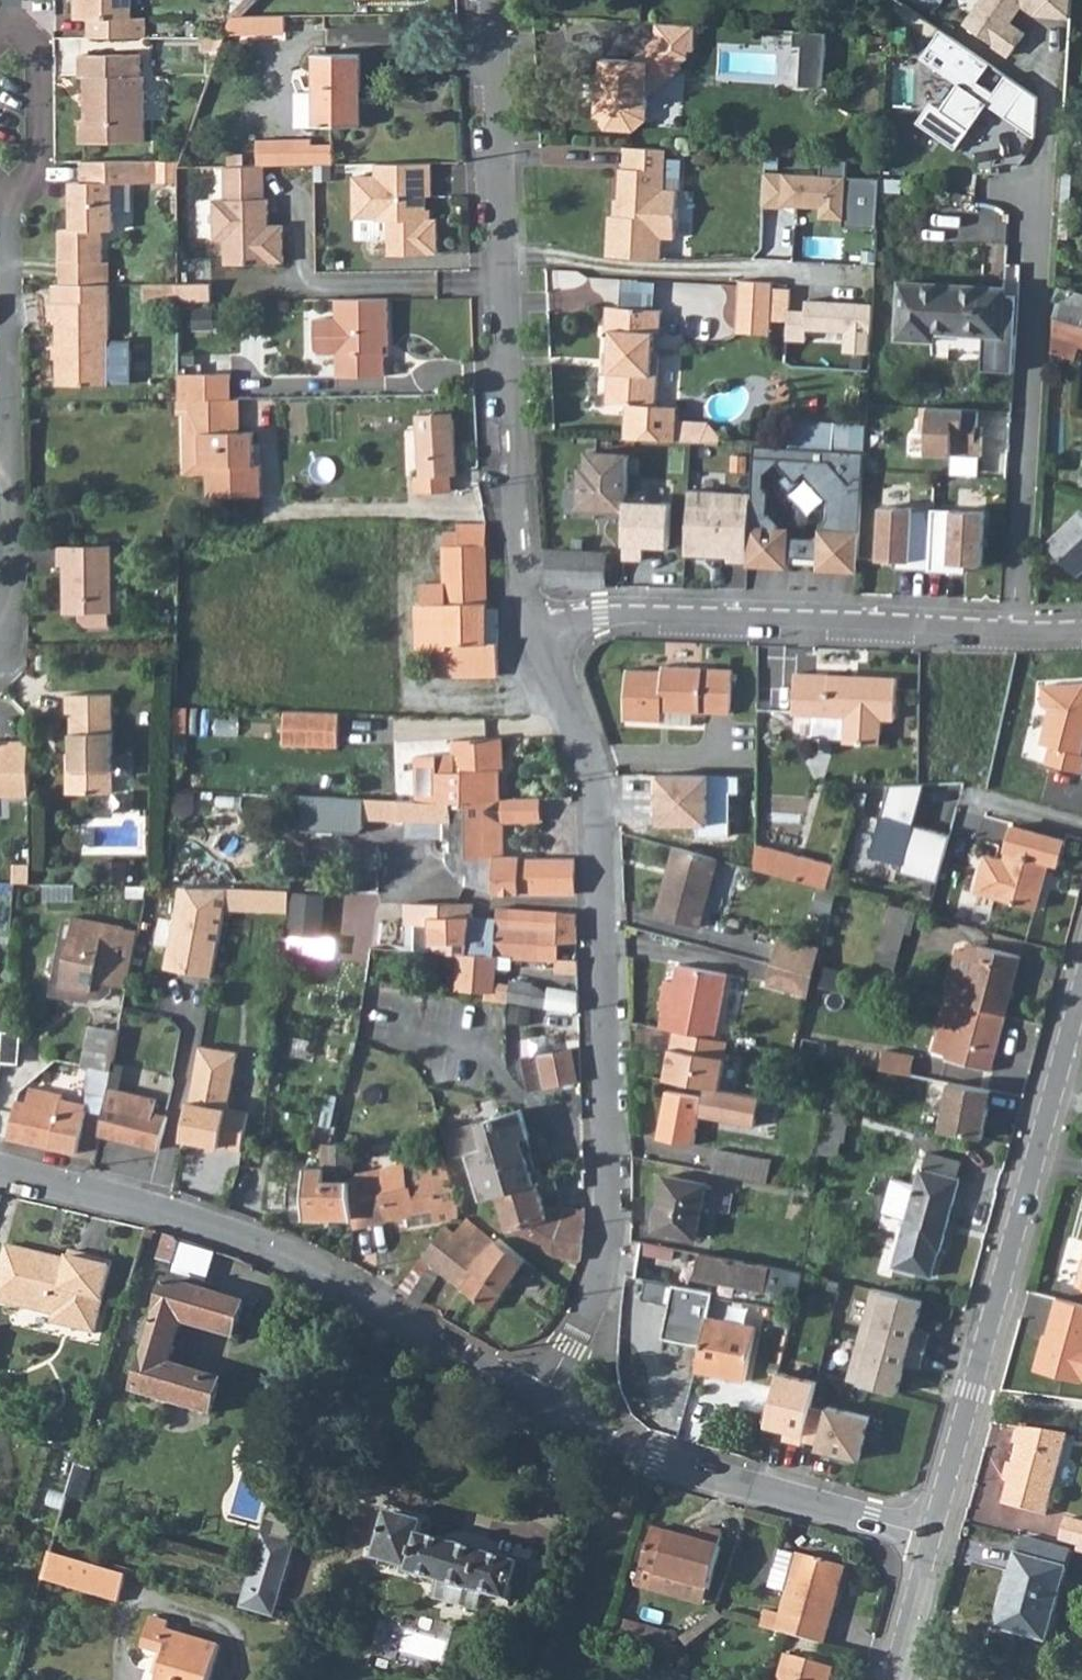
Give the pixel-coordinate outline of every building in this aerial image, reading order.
[(81,21),(88,21),(88,40),(144,40),(144,21),(130,21),(130,0),(81,0),(81,21)] [(963,23),(1008,55),(1024,32),(1008,21),(1022,0),(980,0),(963,23)] [(1035,8),(1035,12),(1069,15),(1070,0),(1023,0),(1035,8)] [(271,15),(271,28),(323,28),(323,14),(271,15)] [(629,55),(600,53),(598,99),(592,98),(591,112),(602,125),(629,127),(641,117),(643,92),(677,64),(676,62),(686,54),(686,46),(692,47),(693,22),(655,19),(654,34),(629,55)] [(823,29),(791,27),(790,43),(799,43),(796,83),(820,85),(823,29)] [(928,100),(913,120),(952,148),(984,102),(1031,135),(1032,132),(1034,95),(1003,73),(990,91),(974,80),(987,62),(938,28),(918,56),(956,82),(938,107),(928,100)] [(297,93),(298,125),(360,126),(361,53),(314,53),(314,87),(304,87),(304,94),(297,93)] [(80,58),(80,79),(87,79),(87,121),(81,121),(82,145),(145,144),(144,79),(141,79),(141,58),(80,58)] [(1070,63),(1067,113),(1075,114),(1075,111),(1078,64),(1070,63)] [(622,145),(621,166),(617,166),(615,196),(611,196),(610,214),(605,214),(603,255),(656,258),(658,236),(669,237),(673,188),(660,188),(663,147),(622,145)] [(671,149),(668,185),(682,186),(685,150),(671,149)] [(313,164),(314,164),(331,164),(331,151),(313,151),(313,164)] [(159,159),(159,179),(178,179),(178,159),(159,159)] [(83,163),(83,185),(73,186),(73,232),(61,232),(62,266),(105,265),(105,231),(115,231),(114,186),(155,185),(154,162),(83,163)] [(432,163),(377,163),(377,175),(355,175),(356,218),(378,217),(378,220),(388,220),(389,254),(426,253),(427,251),(439,252),(438,220),(427,220),(426,197),(432,197),(432,163)] [(223,165),(223,200),(213,200),(214,241),(224,241),(224,262),(267,262),(267,260),(281,260),(281,226),(261,227),(261,219),(266,213),(267,199),(263,199),(262,165),(223,165)] [(877,181),(763,174),(761,207),(817,210),(816,219),(842,220),(841,227),(874,229),(877,181)] [(621,303),(653,305),(655,279),(623,276),(621,303)] [(735,324),(753,325),(758,325),(760,281),(755,281),(737,280),(735,324)] [(758,325),(767,326),(768,320),(786,321),(786,311),(788,282),(760,281),(758,325)] [(983,336),(982,370),(1014,372),(1017,302),(1004,302),(1005,288),(900,282),(897,339),(932,341),(933,331),(946,331),(946,334),(983,336)] [(212,284),(176,285),(176,303),(212,302),(212,284)] [(145,286),(145,303),(176,303),(176,285),(145,286)] [(50,322),(58,321),(58,348),(64,352),(64,358),(58,358),(57,386),(109,387),(109,384),(130,384),(130,342),(108,342),(108,304),(108,286),(54,286),(54,303),(50,304),(50,322)] [(1071,290),(1066,304),(1081,308),(1081,293),(1071,290)] [(336,352),(336,376),(384,375),(384,343),(389,343),(389,297),(336,298),(336,317),(314,317),(314,347),(319,352),(336,352)] [(803,312),(786,311),(786,321),(785,341),(805,342),(805,332),(841,333),(840,356),(872,357),(875,302),(803,299),(803,312)] [(1081,326),(1081,308),(1066,304),(1057,301),(1053,312),(1053,317),(1081,326)] [(629,440),(676,443),(677,423),(677,419),(666,418),(667,408),(655,407),(658,355),(651,354),(652,336),(658,336),(659,312),(605,309),(604,334),(609,335),(606,404),(627,405),(631,406),(629,440)] [(1074,360),(1079,344),(1081,345),(1081,326),(1053,317),(1051,353),(1074,360)] [(177,375),(177,400),(191,400),(213,399),(227,399),(226,374),(177,375)] [(202,432),(202,464),(210,464),(210,472),(211,495),(262,494),(262,472),(256,471),(255,432),(239,432),(214,432),(213,399),(191,400),(191,432),(202,432)] [(227,399),(213,399),(214,432),(239,432),(237,399),(227,399)] [(976,409),(920,406),(918,430),(925,431),(925,453),(979,456),(980,436),(975,435),(976,409)] [(677,419),(678,408),(667,408),(666,418),(677,419)] [(415,476),(415,491),(449,491),(449,475),(454,475),(451,412),(417,415),(420,476),(415,476)] [(677,423),(676,443),(719,445),(719,437),(709,425),(677,423)] [(202,464),(202,432),(191,432),(186,432),(187,472),(210,472),(210,464),(202,464)] [(749,562),(780,564),(780,558),(797,559),(819,560),(819,565),(849,566),(850,561),(855,561),(861,452),(774,448),(751,447),(749,481),(748,494),(744,556),(750,556),(749,562)] [(625,517),(626,497),(627,473),(616,472),(617,456),(587,454),(586,471),(575,471),(574,492),(580,493),(578,509),(606,510),(605,516),(625,517)] [(748,494),(687,490),(683,555),(704,556),(705,552),(726,553),(725,562),(744,563),(744,556),(748,494)] [(642,562),(642,547),(668,549),(670,505),(644,503),(645,498),(626,497),(625,517),(623,561),(642,562)] [(931,510),(879,507),(877,560),(903,562),(903,569),(928,571),(931,510)] [(931,510),(928,571),(953,573),(954,565),(980,566),(984,513),(931,510)] [(1079,572),(1081,569),(1081,511),(1050,543),(1079,572)] [(457,524),(457,531),(443,530),(444,562),(435,562),(434,571),(442,571),(443,583),(421,583),(421,605),(414,605),(416,647),(436,647),(436,676),(496,676),(496,609),(486,609),(483,523),(457,524)] [(55,545),(54,564),(61,564),(61,612),(74,612),(75,619),(82,626),(105,626),(106,613),(111,613),(110,544),(55,545)] [(548,586),(604,588),(605,553),(549,550),(548,586)] [(655,721),(656,711),(690,712),(726,714),(728,669),(658,665),(657,671),(623,669),(621,719),(655,721)] [(813,715),(845,717),(844,738),(844,743),(878,745),(880,719),(895,720),(896,678),(856,677),(856,679),(831,678),(832,675),(794,674),(793,714),(813,715)] [(1037,702),(1047,710),(1038,743),(1049,746),(1044,764),(1081,774),(1081,754),(1080,754),(1081,746),(1081,681),(1037,682),(1037,702)] [(66,695),(66,717),(69,717),(70,770),(65,769),(66,793),(110,793),(111,696),(66,695)] [(284,710),(282,745),(338,746),(340,712),(284,710)] [(655,721),(655,725),(689,728),(690,712),(656,711),(655,721)] [(845,717),(813,715),(811,736),(844,738),(845,717)] [(418,800),(449,802),(461,802),(466,803),(466,801),(502,801),(501,769),(504,769),(502,738),(453,740),(453,755),(417,756),(418,800)] [(29,742),(0,742),(0,796),(28,796),(29,742)] [(118,766),(118,789),(133,789),(133,766),(118,766)] [(708,775),(650,777),(652,826),(710,824),(708,775)] [(925,785),(889,786),(870,856),(901,864),(899,871),(936,882),(950,835),(913,825),(925,785)] [(363,799),(295,796),(295,810),(302,810),(301,831),(361,833),(362,817),(363,799)] [(399,800),(363,799),(362,817),(399,819),(441,820),(448,820),(449,802),(418,800),(399,800)] [(502,801),(503,813),(538,813),(538,799),(502,801)] [(441,820),(441,838),(449,841),(449,850),(446,850),(446,856),(445,862),(449,873),(460,877),(466,877),(466,886),(494,892),(574,893),(573,858),(525,858),(525,856),(505,856),(503,822),(503,813),(502,801),(466,801),(466,803),(461,802),(449,802),(448,820),(441,820)] [(503,813),(503,822),(538,822),(538,813),(503,813)] [(985,856),(975,893),(1034,909),(1048,862),(1059,865),(1065,842),(1010,827),(1004,850),(1006,851),(1003,861),(985,856)] [(832,864),(755,843),(755,867),(826,886),(832,864)] [(672,844),(653,913),(696,924),(715,856),(672,844)] [(43,883),(43,901),(74,902),(74,884),(43,883)] [(166,968),(212,977),(225,909),(229,887),(180,887),(166,968)] [(290,889),(229,887),(225,909),(287,911),(290,889)] [(325,937),(328,889),(294,887),(291,935),(325,937)] [(329,889),(328,936),(342,936),(341,957),(367,958),(367,934),(378,934),(379,890),(329,889)] [(893,904),(917,911),(919,911),(923,897),(896,889),(893,904)] [(889,903),(872,967),(894,972),(904,934),(910,935),(917,911),(893,904),(889,903)] [(459,954),(494,956),(497,920),(471,920),(472,905),(406,904),(405,923),(413,923),(413,951),(459,954)] [(459,954),(457,987),(493,990),(495,969),(510,971),(511,958),(539,959),(541,929),(510,927),(511,908),(498,908),(497,920),(494,956),(459,954)] [(511,908),(510,927),(541,929),(539,959),(555,960),(557,960),(558,942),(576,942),(575,913),(511,908)] [(110,985),(121,928),(75,919),(71,939),(64,937),(53,992),(77,997),(78,993),(100,998),(108,992),(110,985)] [(126,988),(137,931),(121,928),(110,985),(126,988)] [(776,931),(766,963),(807,976),(817,944),(776,931)] [(958,948),(945,999),(948,999),(962,1003),(1005,1015),(1020,955),(977,944),(975,953),(958,948)] [(554,974),(576,975),(576,961),(557,960),(555,960),(554,974)] [(807,976),(766,963),(760,985),(801,997),(807,976)] [(661,1029),(713,1038),(726,975),(680,965),(677,981),(671,1011),(665,1009),(661,1029)] [(665,1009),(671,1011),(677,981),(671,980),(665,1009)] [(507,1002),(577,1012),(577,992),(560,989),(559,995),(546,993),(530,985),(510,981),(507,1002)] [(940,1028),(998,1043),(1006,1015),(1005,1015),(962,1003),(948,999),(940,1028)] [(83,1066),(111,1070),(116,1041),(117,1036),(118,1031),(108,1029),(91,1027),(83,1066)] [(940,1028),(935,1051),(947,1054),(947,1058),(989,1069),(995,1048),(996,1049),(998,1043),(940,1028)] [(713,1038),(674,1031),(665,1079),(703,1086),(718,1089),(727,1041),(713,1038)] [(107,1089),(117,1091),(125,1042),(116,1041),(111,1070),(107,1089)] [(181,1138),(239,1149),(245,1111),(226,1107),(236,1052),(199,1045),(189,1099),(181,1138)] [(880,1068),(910,1075),(913,1055),(883,1049),(880,1068)] [(522,1060),(528,1091),(578,1082),(571,1050),(522,1060)] [(992,1089),(949,1081),(941,1130),(983,1138),(992,1089)] [(656,1138),(691,1145),(697,1116),(753,1127),(758,1096),(718,1089),(703,1086),(701,1097),(665,1091),(656,1138)] [(7,1139),(75,1154),(84,1104),(61,1099),(61,1096),(48,1094),(49,1092),(28,1087),(25,1103),(15,1100),(7,1139)] [(99,1134),(158,1148),(165,1117),(153,1115),(155,1100),(117,1091),(107,1089),(99,1134)] [(88,1104),(83,1153),(96,1154),(102,1105),(88,1104)] [(822,1139),(840,1142),(844,1142),(849,1113),(826,1109),(822,1139)] [(468,1154),(483,1200),(498,1195),(542,1181),(541,1177),(539,1171),(532,1173),(524,1148),(518,1151),(515,1142),(529,1138),(520,1111),(479,1123),(480,1126),(486,1148),(481,1150),(468,1154)] [(474,1127),(480,1146),(481,1150),(486,1148),(480,1126),(474,1127)] [(914,1137),(932,1141),(934,1129),(916,1126),(914,1137)] [(444,1134),(446,1139),(452,1153),(453,1155),(467,1151),(480,1146),(474,1127),(444,1134)] [(820,1153),(838,1156),(840,1142),(822,1139),(820,1153)] [(322,1145),(323,1170),(324,1183),(350,1182),(350,1179),(349,1144),(330,1145),(322,1145)] [(711,1171),(751,1179),(756,1157),(716,1150),(711,1171)] [(937,1251),(939,1252),(960,1178),(956,1177),(961,1162),(927,1152),(922,1168),(920,1167),(892,1265),(930,1276),(937,1251)] [(350,1179),(350,1182),(352,1218),(353,1228),(417,1216),(419,1225),(450,1219),(449,1214),(456,1212),(455,1206),(461,1205),(439,1156),(403,1164),(407,1187),(380,1194),(378,1171),(362,1175),(350,1179)] [(751,1179),(767,1182),(771,1160),(756,1157),(751,1179)] [(262,1172),(289,1175),(291,1161),(264,1158),(262,1172)] [(323,1170),(306,1169),(305,1217),(352,1218),(350,1182),(324,1183),(323,1170)] [(498,1195),(501,1206),(510,1230),(553,1255),(579,1261),(581,1244),(583,1224),(584,1208),(542,1207),(539,1194),(558,1188),(555,1173),(541,1177),(542,1181),(498,1195)] [(653,1229),(694,1238),(705,1183),(664,1175),(653,1229)] [(397,1290),(420,1305),(431,1285),(421,1279),(430,1266),(439,1273),(490,1309),(525,1260),(498,1240),(495,1243),(466,1219),(455,1233),(446,1226),(397,1290)] [(141,1238),(150,1241),(154,1229),(145,1226),(141,1238)] [(163,1232),(157,1253),(171,1258),(169,1267),(205,1278),(214,1250),(163,1232)] [(638,1253),(686,1262),(688,1251),(640,1243),(638,1253)] [(22,1297),(20,1306),(52,1314),(73,1319),(71,1328),(93,1334),(111,1260),(69,1249),(67,1258),(57,1256),(55,1261),(41,1257),(41,1252),(6,1244),(0,1268),(0,1291),(22,1297)] [(700,1253),(695,1277),(763,1290),(764,1286),(768,1268),(768,1266),(700,1253)] [(1081,1257),(1074,1285),(1081,1287),(1081,1257)] [(431,1285),(439,1273),(430,1266),(421,1279),(431,1285)] [(764,1286),(797,1293),(801,1275),(768,1268),(764,1286)] [(134,1389),(210,1412),(220,1379),(169,1364),(182,1320),(232,1334),(242,1304),(166,1280),(134,1389)] [(661,1338),(700,1345),(695,1371),(744,1381),(755,1328),(707,1316),(711,1293),(672,1284),(661,1338)] [(873,1287),(849,1383),(892,1394),(901,1361),(918,1365),(926,1336),(909,1332),(918,1298),(873,1287)] [(20,1306),(22,1297),(0,1291),(0,1301),(20,1306)] [(1055,1297),(1044,1335),(1046,1336),(1045,1342),(1040,1340),(1032,1369),(1079,1382),(1080,1379),(1081,1379),(1081,1305),(1055,1297)] [(799,1323),(810,1326),(814,1304),(804,1302),(799,1323)] [(50,1322),(71,1328),(73,1319),(52,1314),(50,1322)] [(769,1368),(755,1425),(782,1431),(780,1442),(798,1445),(807,1408),(813,1379),(769,1368)] [(860,1414),(807,1408),(798,1445),(853,1455),(860,1414)] [(1015,1426),(1010,1440),(1016,1442),(1000,1500),(1042,1513),(1065,1433),(1015,1426)] [(65,1498),(79,1503),(89,1467),(75,1462),(65,1498)] [(373,1559),(409,1569),(408,1571),(434,1579),(435,1579),(482,1593),(507,1600),(513,1583),(527,1587),(532,1571),(529,1566),(419,1533),(423,1520),(387,1509),(373,1559)] [(237,1609),(271,1619),(292,1544),(268,1536),(273,1519),(265,1516),(237,1609)] [(1067,1518),(1060,1540),(1079,1545),(1077,1551),(1081,1553),(1081,1522),(1067,1518)] [(640,1570),(708,1589),(720,1546),(718,1545),(722,1531),(702,1526),(699,1539),(651,1527),(640,1570)] [(995,1627),(1045,1642),(1070,1550),(1022,1537),(1017,1553),(1016,1552),(995,1627)] [(776,1630),(824,1644),(838,1592),(831,1590),(838,1563),(798,1552),(796,1555),(777,1550),(767,1587),(786,1592),(776,1630)] [(43,1574),(120,1596),(126,1575),(49,1552),(43,1574)] [(831,1590),(838,1592),(846,1566),(838,1563),(831,1590)] [(708,1589),(640,1570),(635,1586),(703,1605),(708,1589)] [(434,1579),(429,1597),(477,1611),(482,1593),(435,1579),(434,1579)] [(163,1655),(156,1679),(207,1679),(217,1647),(166,1631),(168,1624),(151,1618),(142,1648),(163,1655)] [(832,1666),(786,1654),(778,1679),(828,1679),(832,1666)]
